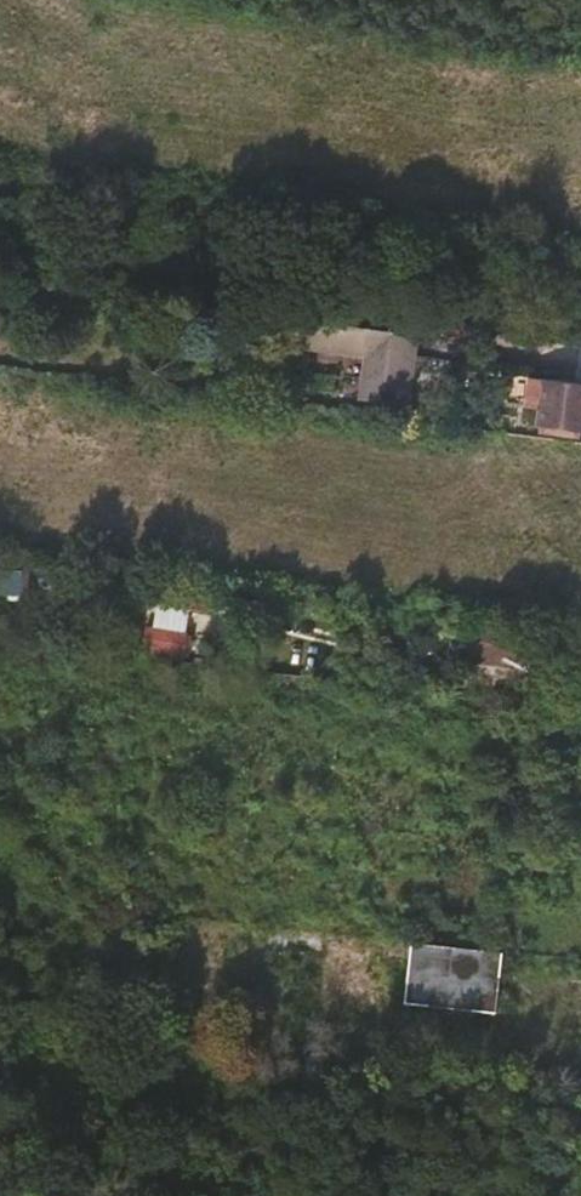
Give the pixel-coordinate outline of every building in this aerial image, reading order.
[(408,404),(416,336),(313,322),(309,349),(367,357),(362,398),(408,404)] [(521,375),(519,393),(529,395),(528,404),(542,406),(541,422),(580,428),(580,383),(521,375)] [(529,629),(471,621),(467,656),(526,663),(529,629)] [(504,952),(412,943),(406,1003),(498,1014),(504,952)]
